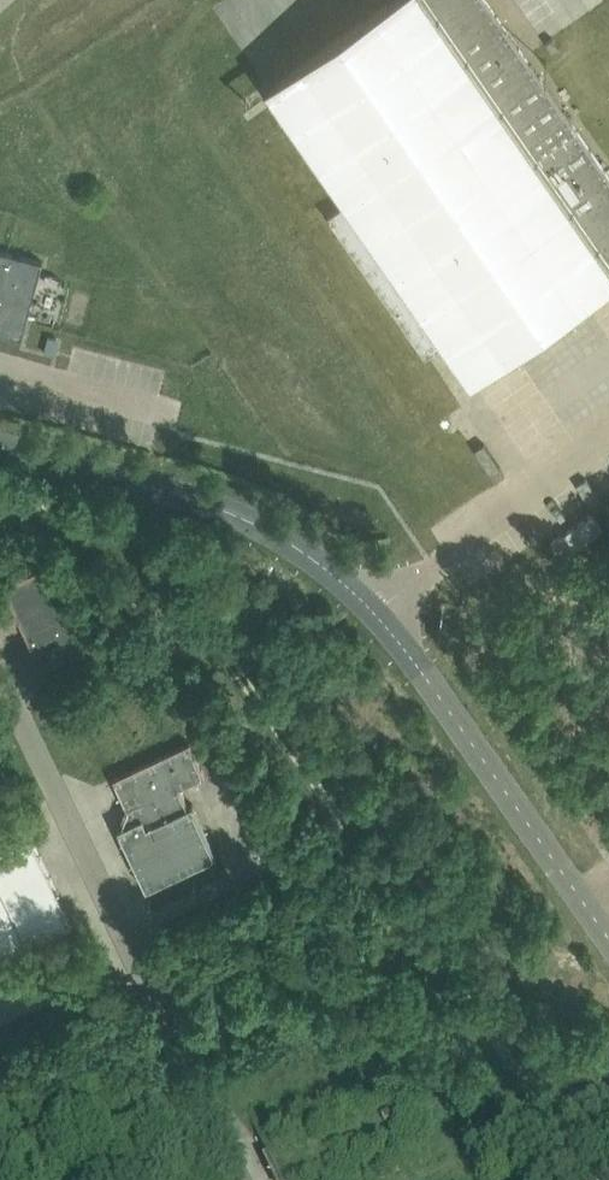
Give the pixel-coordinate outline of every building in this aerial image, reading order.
[(471,378),(608,281),(608,176),(530,62),(529,62),(485,0),(396,0),(270,88),(347,200),(327,214),(424,355),(445,340),(471,378)] [(0,249),(0,332),(21,338),(42,260),(0,249)] [(44,351),(52,353),(57,337),(48,335),(44,351)] [(451,391),(432,363),(419,372),(439,400),(451,391)] [(461,431),(449,414),(441,420),(452,436),(461,431)] [(603,528),(592,512),(550,541),(561,557),(603,528)] [(3,583),(48,680),(92,659),(47,563),(3,583)] [(46,689),(56,709),(64,705),(54,685),(46,689)] [(205,774),(189,741),(113,777),(133,819),(118,826),(146,886),(217,853),(192,802),(189,804),(180,786),(205,774)] [(72,921),(30,832),(0,846),(0,955),(72,921)]
